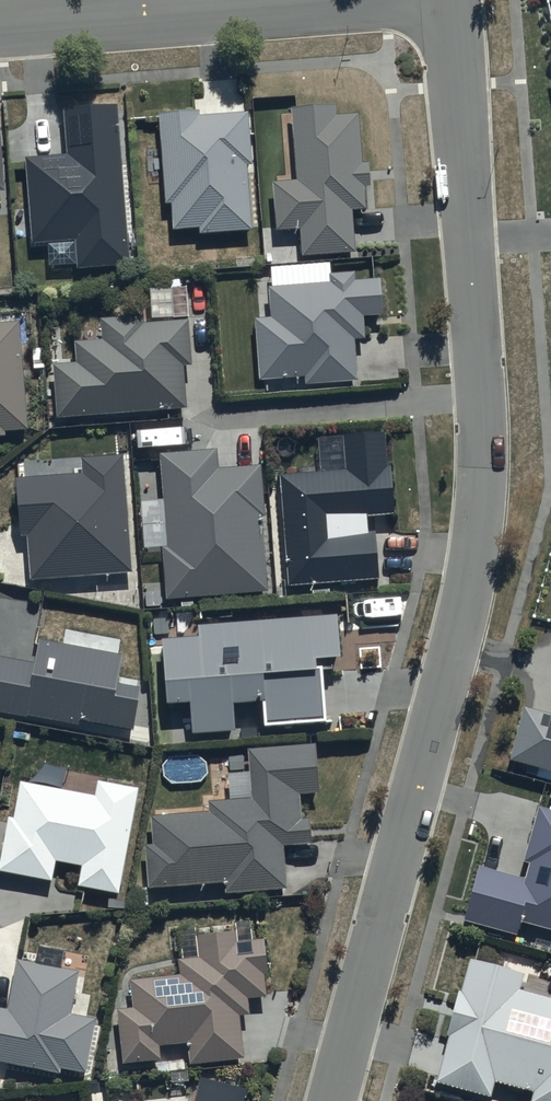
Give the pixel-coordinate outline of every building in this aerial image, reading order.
[(336,107),(292,110),(297,184),(273,186),(276,234),(301,232),(303,258),(356,255),(353,213),(367,212),(366,191),(372,190),(370,165),(363,166),(359,117),(337,118),(336,107)] [(118,108),(65,112),(68,156),(26,159),(32,246),(76,243),(78,270),(129,266),(118,108)] [(199,114),(160,117),(167,206),(173,205),(175,232),(200,230),(201,237),(252,233),(247,168),(253,167),(249,114),(200,118),(199,114)] [(333,287),(271,291),(274,321),(256,322),(261,382),(305,378),(306,388),(359,384),(356,343),(367,342),(365,320),(385,318),(382,281),(356,283),(355,275),(332,277),(333,287)] [(140,318),(101,321),(102,342),(76,344),(78,366),(55,368),(58,420),(187,411),(184,369),(192,368),(189,323),(140,326),(140,318)] [(0,325),(0,440),(8,439),(7,434),(29,433),(21,324),(0,325)] [(387,434),(344,437),(347,471),(282,476),(290,588),(389,580),(385,535),(369,536),(367,517),(396,515),(396,525),(406,524),(401,466),(390,467),(387,434)] [(219,451),(159,455),(168,600),(268,594),(264,520),(267,520),(263,467),(220,470),(219,451)] [(125,457),(81,460),(82,476),(19,480),(23,538),(29,538),(32,582),(133,575),(125,457)] [(199,641),(164,644),(168,710),(192,709),(194,739),(238,736),(236,709),(264,707),(266,730),(328,726),(324,674),(334,673),(333,664),(342,664),(339,618),(198,628),(199,641)] [(0,656),(0,717),(86,731),(87,724),(139,733),(146,687),(122,683),(127,656),(39,642),(36,662),(0,656)] [(523,709),(508,767),(550,779),(550,716),(523,709)] [(147,847),(150,892),(225,887),(226,897),(288,893),(285,850),(313,848),(311,823),(302,824),(300,798),(320,797),(317,748),(249,752),(252,801),(209,804),(210,815),(152,819),(154,847),(147,847)] [(22,785),(15,821),(8,820),(0,864),(0,875),(53,885),(57,864),(84,869),(80,890),(120,897),(140,791),(100,783),(97,799),(22,785)] [(540,812),(525,867),(530,868),(527,882),(481,870),(466,925),(519,940),(523,927),(550,934),(550,815),(540,812)] [(181,977),(131,980),(133,1009),(119,1010),(122,1064),(163,1061),(162,1047),(188,1045),(190,1064),(246,1061),(243,1017),(251,1017),(249,1000),(268,998),(266,976),(269,975),(266,940),(238,942),(237,934),(231,934),(230,927),(200,929),(201,936),(197,936),(199,959),(180,960),(181,977)] [(18,963),(9,1013),(0,1011),(0,1066),(62,1077),(63,1072),(87,1077),(97,1023),(73,1018),(81,974),(18,963)] [(472,965),(438,1087),(490,1100),(493,1100),(496,1088),(534,1099),(533,1100),(550,1100),(550,1003),(517,994),(522,978),(472,965)] [(201,1082),(195,1100),(251,1100),(252,1096),(201,1082)]
